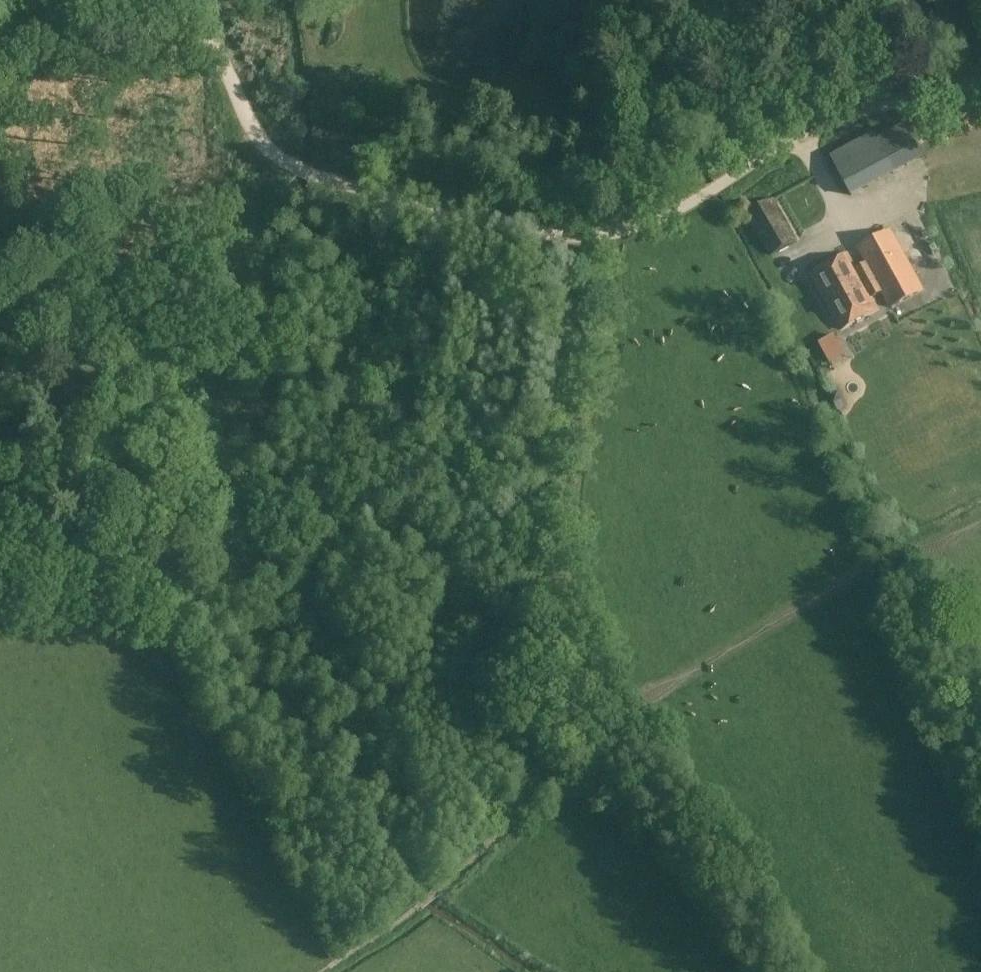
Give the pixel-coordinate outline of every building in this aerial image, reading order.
[(772,200),(748,214),(771,256),(796,242),(772,200)] [(848,255),(811,275),(841,330),(878,309),(872,299),(882,293),(890,308),(923,290),(890,231),(858,249),(866,264),(855,269),(848,255)]
